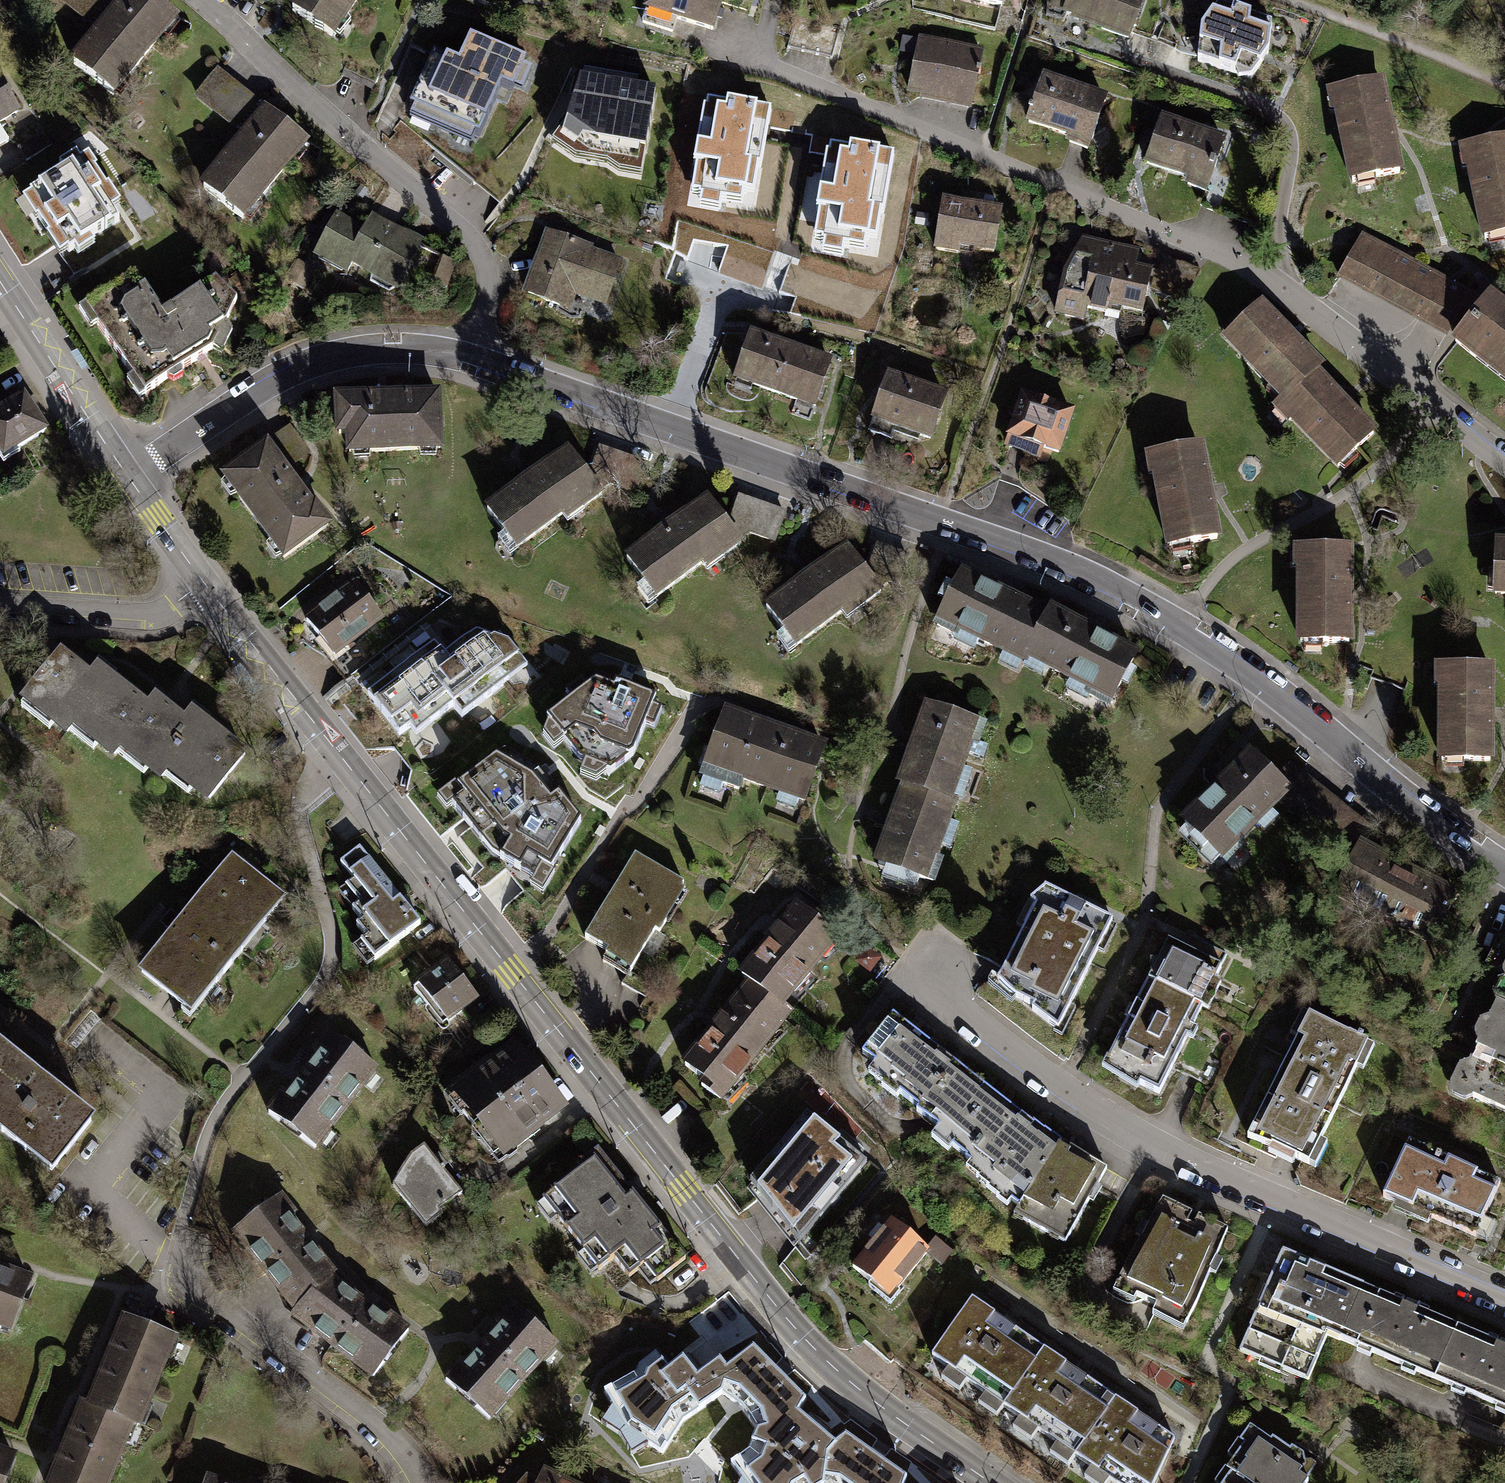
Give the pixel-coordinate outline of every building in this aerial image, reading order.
[(87,22),(105,0),(59,0),(87,22)] [(74,62),(112,93),(174,17),(153,0),(124,0),(74,62)] [(291,10),(330,37),(355,0),(298,0),(291,10)] [(646,7),(675,16),(711,27),(719,0),(648,0),(646,7)] [(1065,11),(1074,14),(1074,19),(1100,28),(1104,25),(1129,34),(1140,0),(1068,0),(1065,11)] [(1217,5),(1201,26),(1198,59),(1235,71),(1239,80),(1250,76),(1268,48),(1271,21),(1234,8),(1231,1),(1217,5)] [(646,7),(642,21),(670,31),(675,16),(646,7)] [(468,34),(458,59),(432,48),(408,103),(478,132),(499,82),(512,88),(524,58),(468,34)] [(918,40),(908,90),(970,103),(980,53),(918,40)] [(217,71),(197,97),(233,126),(254,100),(217,71)] [(579,76),(565,123),(553,141),(575,156),(607,162),(619,170),(641,173),(656,90),(579,76)] [(1043,80),(1028,122),(1071,137),(1069,143),(1087,150),(1104,101),(1043,80)] [(1380,82),(1332,92),(1351,182),(1398,173),(1387,119),(1380,82)] [(16,110),(0,84),(0,120),(16,110)] [(706,101),(692,194),(740,201),(742,191),(756,193),(769,111),(706,101)] [(266,111),(204,187),(243,218),(305,142),(266,111)] [(1145,163),(1189,178),(1186,186),(1204,192),(1221,143),(1160,121),(1145,163)] [(1465,148),(1483,238),(1504,234),(1504,140),(1465,148)] [(830,148),(815,239),(865,248),(866,238),(878,240),(892,159),(830,148)] [(75,172),(26,206),(57,251),(68,244),(80,260),(109,239),(99,224),(120,209),(92,168),(79,177),(75,172)] [(943,201),(936,249),(958,252),(959,246),(993,251),(999,210),(943,201)] [(419,244),(372,219),(364,234),(335,218),(315,254),(346,271),(351,262),(396,286),(419,244)] [(548,232),(526,294),(558,304),(563,288),(604,302),(618,263),(585,252),(587,246),(548,232)] [(1064,275),(1055,313),(1082,319),(1084,308),(1105,312),(1108,302),(1120,303),(1121,308),(1140,312),(1149,271),(1134,268),(1136,252),(1082,239),(1064,275)] [(1338,279),(1392,307),(1411,271),(1357,243),(1338,279)] [(1154,273),(1151,290),(1181,302),(1197,273),(1164,260),(1159,273),(1154,273)] [(1441,287),(1411,271),(1392,307),(1445,335),(1464,299),(1441,287)] [(134,272),(91,301),(100,315),(94,324),(133,379),(128,382),(136,398),(165,380),(167,383),(172,384),(180,378),(181,375),(179,370),(212,349),(218,337),(213,330),(224,322),(236,300),(214,279),(162,313),(134,272)] [(1504,375),(1504,311),(1489,299),(1454,343),(1474,358),(1478,354),(1504,375)] [(1225,338),(1283,398),(1314,370),(1318,367),(1261,305),(1225,338)] [(830,363),(750,334),(734,377),(814,406),(830,363)] [(1371,432),(1314,370),(1283,398),(1277,403),(1338,466),(1371,432)] [(889,377),(870,432),(889,439),(894,426),(929,438),(944,396),(889,377)] [(0,410),(0,446),(6,456),(46,431),(23,396),(0,410)] [(1071,413),(1023,396),(1005,445),(1027,453),(1031,443),(1057,453),(1071,413)] [(436,397),(337,398),(337,430),(346,430),(347,449),(437,449),(436,397)] [(264,444),(265,445),(283,469),(306,452),(288,427),(264,444)] [(299,491),(283,469),(265,445),(223,476),(283,557),(328,524),(315,506),(312,508),(299,491)] [(1198,447),(1151,456),(1168,547),(1215,538),(1209,502),(1198,447)] [(592,469),(584,473),(597,489),(608,483),(632,493),(642,463),(598,448),(592,469)] [(566,450),(486,511),(515,549),(577,502),(582,508),(600,494),(597,489),(584,473),(566,450)] [(733,519),(725,523),(738,539),(749,533),(773,543),(783,513),(739,498),(733,519)] [(707,500),(627,561),(656,599),(719,552),(723,558),(741,544),(738,539),(725,523),(707,500)] [(1496,545),(1494,593),(1504,593),(1504,545),(1496,545)] [(871,566),(864,571),(876,587),(887,580),(898,583),(906,556),(877,546),(871,566)] [(845,547),(765,609),(795,647),(857,600),(861,606),(879,592),(876,587),(864,571),(845,547)] [(1348,549),(1300,549),(1300,643),(1348,642),(1348,564),(1348,549)] [(1024,661),(1027,655),(1047,616),(961,573),(935,625),(954,635),(958,628),(1024,661)] [(347,587),(306,621),(333,654),(374,621),(347,587)] [(1049,611),(1047,616),(1027,655),(1093,688),(1089,696),(1108,706),(1134,654),(1049,611)] [(430,644),(363,696),(395,737),(405,728),(411,736),(448,707),(458,719),(523,667),(504,643),(472,632),(440,657),(430,644)] [(115,752),(123,742),(148,710),(110,680),(117,671),(103,659),(90,676),(60,653),(25,697),(68,731),(76,721),(115,752)] [(1441,668),(1441,760),(1489,760),(1490,713),(1490,668),(1441,668)] [(656,695),(602,673),(543,715),(573,762),(597,779),(633,750),(656,695)] [(156,701),(148,710),(123,742),(163,774),(171,765),(211,797),(244,755),(204,723),(211,714),(199,704),(184,723),(156,701)] [(899,783),(905,785),(948,800),(968,742),(975,745),(982,725),(926,706),(899,783)] [(823,746),(725,713),(703,776),(738,788),(742,778),(805,799),(823,746)] [(497,746),(432,792),(442,805),(449,800),(488,846),(530,872),(524,880),(538,887),(553,866),(548,862),(578,813),(534,767),(497,746)] [(1236,841),(1276,801),(1286,791),(1274,779),(1251,756),(1184,823),(1225,863),(1242,847),(1236,841)] [(1276,801),(1314,829),(1333,806),(1287,767),(1274,779),(1286,791),(1276,801)] [(951,801),(948,800),(905,785),(877,864),(931,883),(938,862),(931,860),(951,801)] [(1380,842),(1333,806),(1314,829),(1353,858),(1359,847),(1373,854),(1380,842)] [(359,941),(373,959),(418,924),(357,847),(339,861),(353,879),(345,885),(359,902),(351,909),(361,921),(355,925),(364,937),(359,941)] [(1353,858),(1337,890),(1431,938),(1453,895),(1373,854),(1359,847),(1353,858)] [(233,853),(212,879),(266,923),(287,896),(233,853)] [(633,855),(585,938),(632,965),(680,882),(633,855)] [(194,1014),(266,923),(212,879),(181,917),(171,910),(165,917),(161,923),(171,931),(139,971),(194,1014)] [(1035,906),(995,982),(1018,998),(1033,1004),(1032,1009),(1057,1028),(1115,923),(1046,888),(1029,900),(1035,906)] [(742,975),(750,982),(780,1005),(835,936),(797,906),(742,975)] [(1167,939),(1147,980),(1200,1006),(1225,952),(1191,937),(1184,947),(1167,939)] [(1504,973),(1504,941),(1496,937),(1483,964),(1504,973)] [(448,962),(413,989),(426,1006),(431,1002),(446,1021),(475,998),(448,962)] [(1488,1017),(1504,1025),(1504,979),(1496,982),(1501,990),(1488,1017)] [(1158,1094),(1200,1006),(1147,980),(1106,1063),(1129,1079),(1158,1094)] [(789,1013),(780,1005),(750,982),(684,1066),(703,1081),(700,1085),(720,1101),(789,1013)] [(1306,1012),(1246,1137),(1308,1162),(1366,1039),(1306,1012)] [(1030,1122),(892,1013),(860,1052),(874,1063),(872,1066),(887,1075),(886,1078),(901,1089),(898,1092),(917,1107),(915,1110),(937,1127),(936,1130),(953,1142),(951,1146),(965,1157),(964,1160),(983,1173),(982,1175),(997,1185),(997,1190),(1010,1198),(1011,1201),(1017,1205),(1056,1145),(1060,1139),(1033,1120),(1030,1122)] [(1488,1017),(1477,1021),(1481,1033),(1468,1062),(1458,1065),(1461,1076),(1455,1088),(1504,1111),(1504,1025),(1488,1017)] [(282,1093),(268,1112),(313,1146),(373,1067),(328,1033),(314,1051),(319,1054),(287,1097),(282,1093)] [(0,1041),(0,1082),(20,1057),(0,1041)] [(466,1086),(453,1095),(465,1111),(462,1114),(473,1128),(477,1125),(499,1152),(511,1143),(515,1148),(530,1136),(526,1131),(560,1104),(515,1046),(481,1073),(477,1067),(461,1080),(466,1086)] [(20,1057),(0,1082),(0,1132),(54,1175),(98,1119),(20,1057)] [(808,1108),(751,1174),(799,1239),(867,1158),(808,1108)] [(1499,1181),(1409,1140),(1384,1194),(1474,1235),(1499,1181)] [(410,1155),(393,1185),(409,1207),(413,1204),(420,1213),(424,1210),(429,1217),(460,1193),(423,1144),(410,1155)] [(1067,1236),(1108,1169),(1070,1146),(1067,1150),(1056,1145),(1017,1205),(1067,1236)] [(596,1148),(576,1164),(580,1168),(541,1199),(597,1269),(613,1256),(629,1277),(643,1266),(654,1280),(683,1257),(596,1148)] [(235,1232),(296,1308),(329,1279),(333,1275),(288,1219),(293,1216),(279,1197),(235,1232)] [(1162,1198),(1115,1286),(1153,1304),(1156,1308),(1186,1322),(1228,1228),(1162,1198)] [(891,1222),(853,1266),(871,1282),(876,1276),(892,1289),(925,1251),(891,1222)] [(1362,1285),(1283,1252),(1241,1352),(1307,1380),(1326,1335),(1339,1341),(1362,1285)] [(10,1327),(29,1280),(0,1269),(0,1323),(10,1327)] [(382,1319),(329,1279),(296,1308),(292,1313),(373,1374),(406,1331),(385,1315),(382,1319)] [(1458,1325),(1362,1285),(1339,1341),(1434,1380),(1458,1325)] [(997,1416),(1003,1407),(1042,1349),(969,1301),(931,1357),(947,1368),(939,1378),(958,1391),(964,1381),(984,1394),(978,1403),(997,1416)] [(461,1361),(445,1379),(486,1416),(553,1343),(511,1306),(495,1323),(500,1328),(483,1347),(467,1366),(461,1361)] [(125,1318),(88,1404),(128,1422),(136,1424),(172,1338),(125,1318)] [(1458,1325),(1434,1380),(1504,1410),(1504,1345),(1458,1325)] [(637,1374),(605,1392),(626,1430),(663,1454),(683,1422),(722,1394),(742,1409),(779,1373),(753,1347),(726,1368),(720,1359),(697,1377),(683,1359),(669,1370),(656,1354),(639,1367),(637,1374)] [(1114,1398),(1042,1349),(1003,1407),(1017,1417),(1010,1427),(1029,1440),(1037,1428),(1057,1442),(1049,1455),(1068,1467),(1077,1453),(1114,1398)] [(876,1456),(846,1434),(834,1443),(799,1413),(805,1400),(779,1373),(742,1409),(757,1430),(748,1452),(731,1464),(745,1482),(857,1482),(876,1456)] [(1077,1453),(1091,1466),(1084,1478),(1090,1482),(1107,1482),(1110,1480),(1114,1482),(1152,1482),(1175,1440),(1114,1398),(1077,1453)] [(128,1422),(88,1404),(82,1403),(50,1482),(106,1482),(128,1422)] [(1307,1481),(1299,1475),(1305,1466),(1304,1454),(1292,1445),(1289,1449),(1272,1437),(1269,1440),(1248,1425),(1238,1440),(1243,1443),(1225,1469),(1229,1471),(1221,1482),(1306,1482),(1307,1481)] [(13,1457),(0,1452),(0,1482),(3,1482),(13,1457)] [(907,1477),(876,1456),(857,1482),(905,1482),(907,1477)] [(541,1468),(535,1481),(526,1478),(520,1482),(573,1482),(541,1468)]
